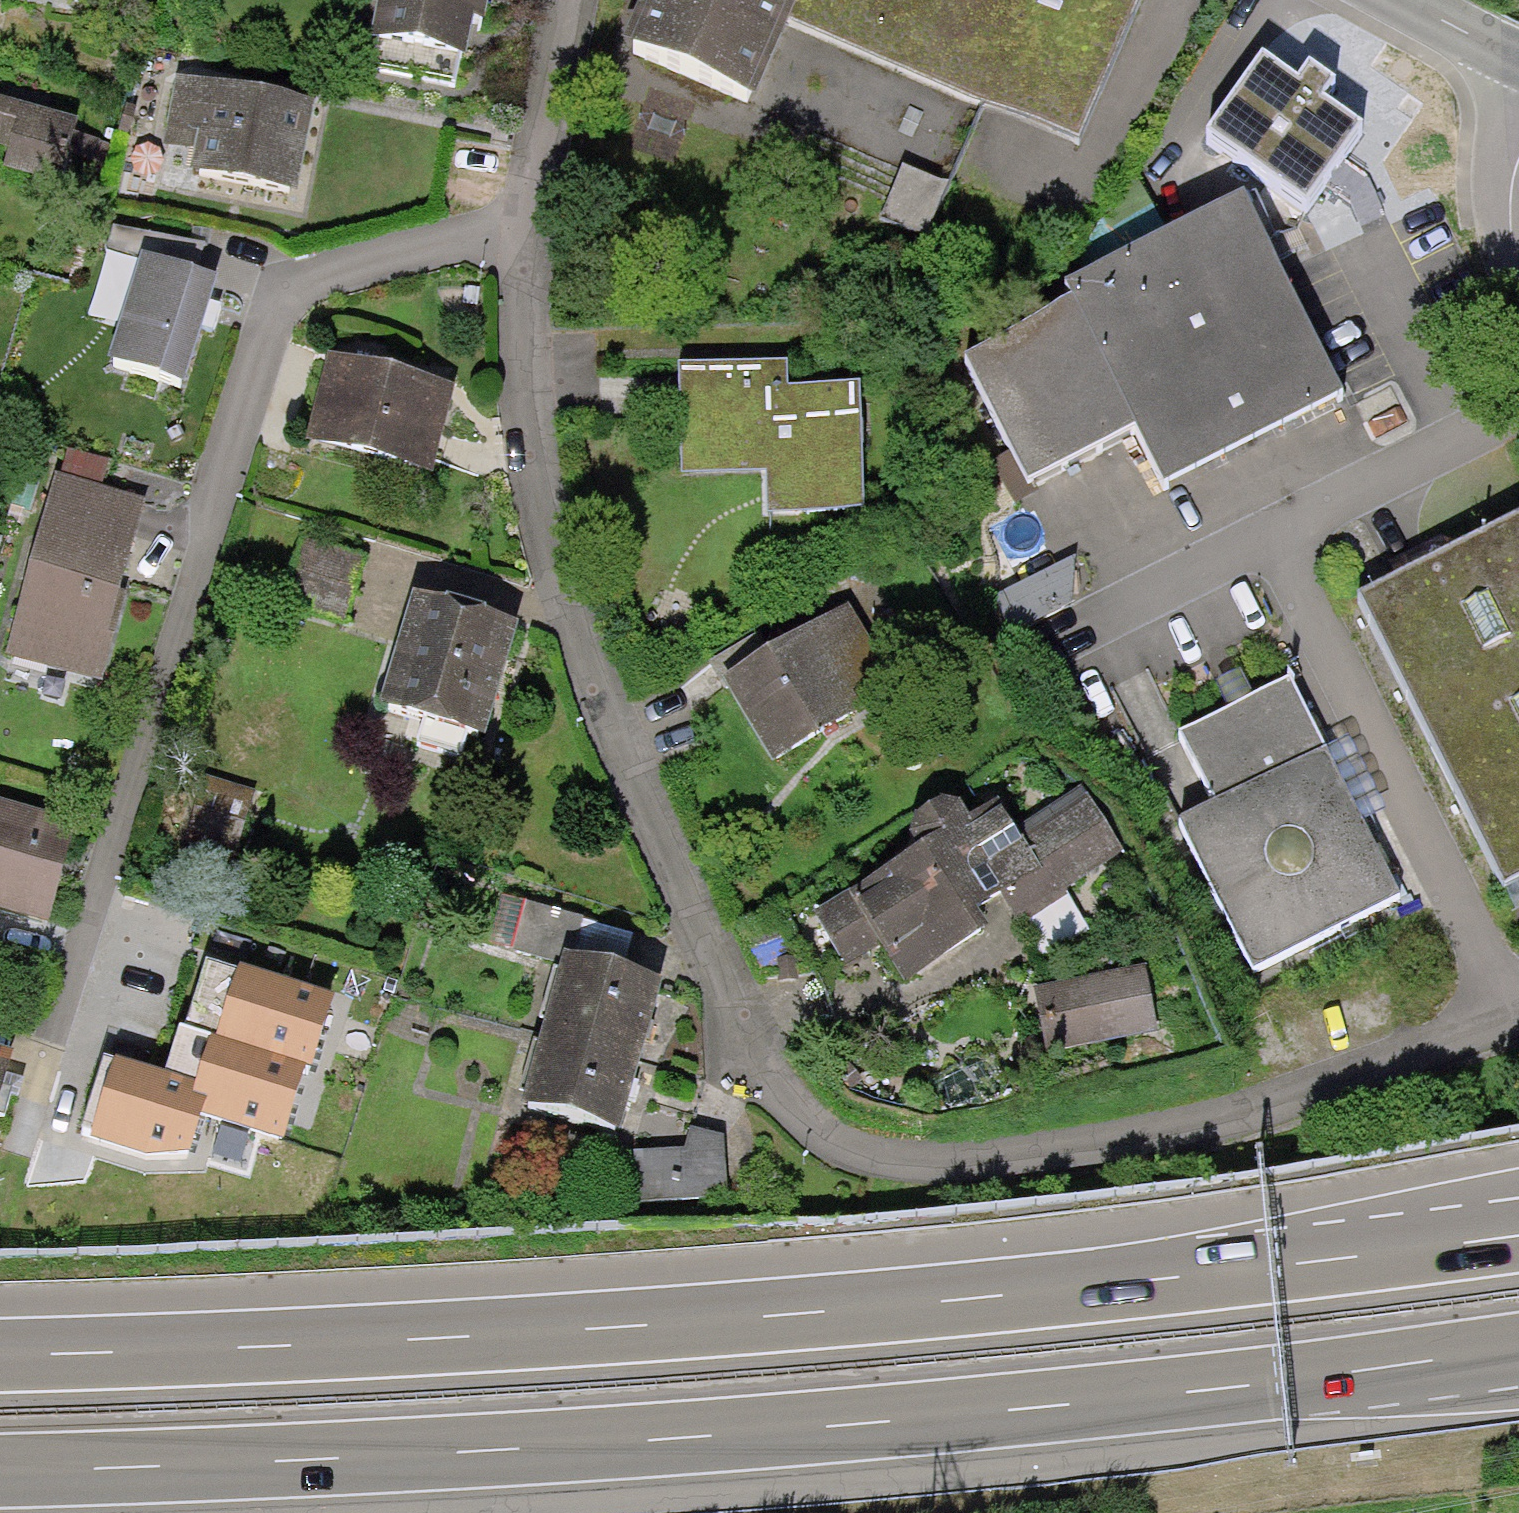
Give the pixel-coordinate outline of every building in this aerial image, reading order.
[(370,33),(465,51),(472,13),(477,14),(483,15),(486,0),(376,0),(370,33)] [(623,35),(754,92),(788,15),(1078,141),(1139,0),(638,0),(623,35)] [(1334,74),(1310,57),(1298,74),(1262,49),(1205,129),(1304,200),(1322,175),(1330,164),(1337,154),(1362,119),(1322,92),(1334,74)] [(314,97),(176,71),(163,139),(193,145),(189,167),(296,187),(314,97)] [(8,146),(3,164),(60,181),(79,118),(0,95),(0,143),(8,146)] [(1369,176),(1337,154),(1330,164),(1322,175),(1350,193),(1361,226),(1384,217),(1369,176)] [(950,183),(903,163),(879,219),(926,238),(950,183)] [(1064,278),(1073,295),(962,352),(1012,450),(1027,479),(1033,476),(1135,424),(1164,481),(1346,388),(1242,187),(1064,278)] [(106,247),(138,257),(141,248),(195,265),(205,240),(113,224),(106,247)] [(195,265),(141,248),(138,257),(107,354),(185,379),(209,305),(219,273),(195,265)] [(456,382),(329,348),(304,436),(432,471),(456,382)] [(786,358),(677,361),(680,472),(765,469),(766,510),(863,507),(859,381),(787,384),(786,358)] [(69,447),(61,473),(101,484),(109,459),(69,447)] [(1027,479),(1012,450),(991,460),(1012,503),(1040,489),(1033,476),(1027,479)] [(61,473),(56,471),(5,652),(96,678),(147,497),(101,484),(61,473)] [(1355,590),(1501,884),(1504,882),(1518,875),(1518,507),(1417,559),(1355,590)] [(1074,554),(996,593),(1015,631),(1072,600),(1074,554)] [(466,602),(414,587),(380,699),(425,713),(469,726),(486,731),(520,619),(466,602)] [(766,649),(720,676),(722,679),(770,760),(862,706),(852,691),(889,669),(849,601),(766,649)] [(720,680),(722,679),(720,676),(766,649),(756,631),(708,659),(720,680)] [(1217,679),(1230,704),(1239,700),(1255,692),(1242,667),(1217,679)] [(1230,704),(1179,729),(1213,798),(1178,816),(1252,969),(1401,893),(1363,818),(1327,747),(1290,675),(1255,692),(1239,700),(1230,704)] [(461,751),(469,726),(425,713),(418,737),(461,751)] [(1349,735),(1327,747),(1363,818),(1385,806),(1349,735)] [(256,790),(202,773),(180,843),(234,860),(256,790)] [(918,844),(812,910),(847,966),(881,944),(903,979),(989,926),(976,905),(999,890),(1020,922),(1023,920),(1069,893),(1066,886),(1124,850),(1082,783),(1016,825),(997,795),(969,812),(958,797),(943,795),(929,801),(916,812),(909,830),(918,844)] [(0,797),(0,907),(48,921),(66,861),(78,820),(0,797)] [(1504,882),(1517,908),(1518,907),(1518,875),(1504,882)] [(1093,934),(1069,893),(1023,920),(1046,961),(1093,934)] [(582,915),(502,895),(489,942),(560,961),(564,949),(572,951),(582,915)] [(543,1023),(642,1051),(649,1026),(663,976),(572,951),(564,949),(560,961),(543,1023)] [(237,966),(206,956),(184,1025),(211,1033),(215,1034),(237,966)] [(335,992),(239,961),(237,966),(215,1034),(305,1063),(312,1065),(335,992)] [(1145,964),(1034,986),(1047,1051),(1158,1029),(1145,964)] [(211,1033),(184,1025),(179,1023),(165,1069),(196,1079),(211,1033)] [(642,1051),(543,1023),(521,1098),(620,1126),(632,1085),(642,1051)] [(281,1138),(305,1063),(215,1034),(211,1033),(196,1079),(192,1090),(206,1095),(201,1112),(281,1138)] [(4,1113),(10,1092),(12,1086),(7,1085),(3,1084),(6,1072),(12,1049),(0,1046),(0,1112),(4,1113)] [(192,1090),(196,1079),(165,1069),(115,1055),(114,1057),(105,1054),(82,1125),(93,1128),(89,1137),(145,1153),(190,1151),(201,1112),(206,1095),(192,1090)] [(23,1076),(6,1072),(3,1084),(7,1085),(12,1086),(10,1092),(18,1095),(23,1076)] [(249,1133),(221,1125),(213,1153),(240,1161),(249,1133)] [(634,1150),(638,1221),(731,1220),(723,1136),(691,1126),(685,1147),(634,1150)]
